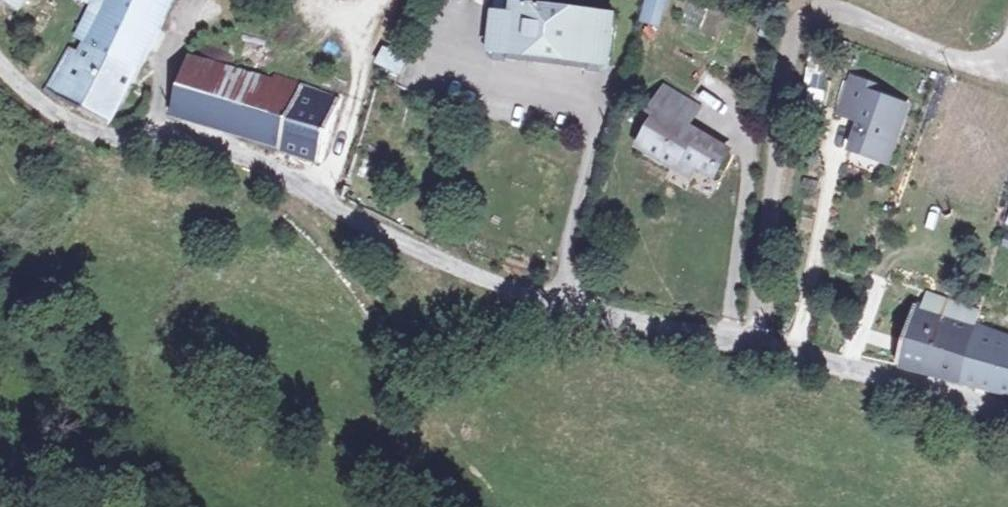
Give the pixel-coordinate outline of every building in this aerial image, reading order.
[(47,92),(110,125),(172,0),(83,0),(93,6),(78,37),(89,42),(83,56),(70,49),(47,92)] [(658,26),(666,0),(649,0),(643,22),(658,26)] [(508,61),(515,54),(585,62),(585,63),(591,71),(603,71),(609,66),(615,16),(564,10),(564,7),(562,4),(550,3),(548,5),(547,8),(496,2),(495,13),(494,13),(490,52),(495,59),(508,61)] [(765,23),(762,35),(772,37),(775,25),(765,23)] [(399,75),(407,57),(380,45),(372,63),(399,75)] [(275,81),(189,57),(174,114),(281,146),(280,149),(322,164),(341,100),(276,76),(275,81)] [(815,79),(806,121),(818,123),(826,82),(815,79)] [(876,87),(854,79),(843,108),(864,115),(852,151),(888,164),(908,106),(874,94),(876,87)] [(693,136),(685,131),(698,109),(666,90),(652,113),(663,120),(659,127),(654,125),(641,147),(677,168),(683,158),(698,167),(714,176),(729,152),(696,132),(693,136)] [(698,167),(683,158),(677,168),(692,177),(698,167)] [(980,312),(930,294),(925,308),(977,327),(981,313),(980,312)] [(963,383),(977,327),(925,308),(916,305),(898,366),(963,383)] [(977,327),(963,383),(1007,394),(1007,337),(977,327)]
